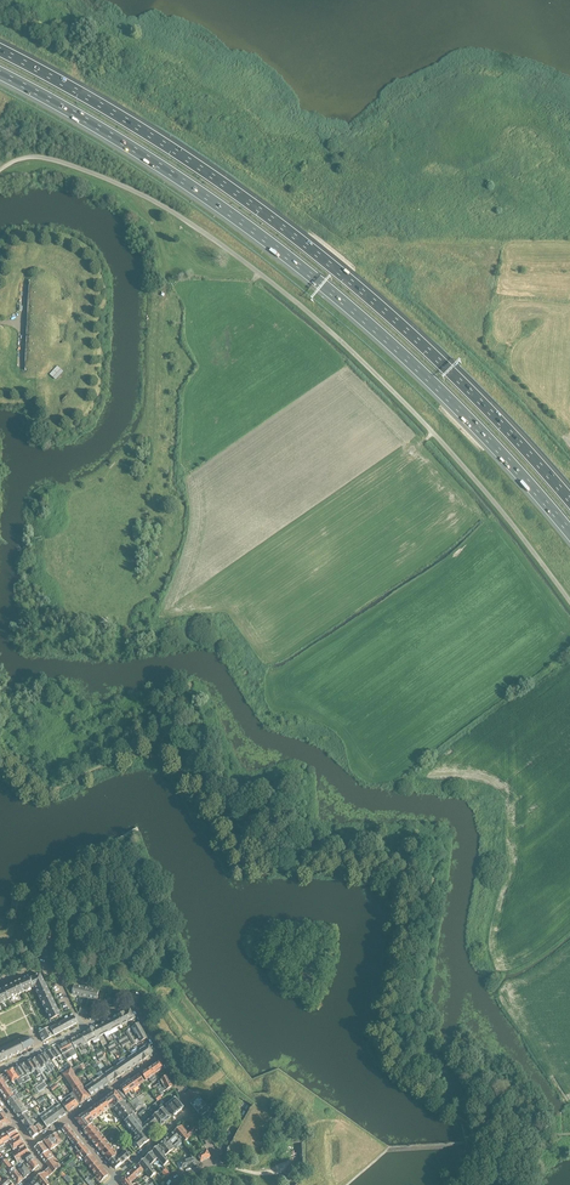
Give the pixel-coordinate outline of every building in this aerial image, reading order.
[(32,280),(28,280),(24,371),(28,371),(28,370),(38,370),(39,357),(44,357),(45,351),(48,348),(50,348),(50,354),(62,355),(62,351),(63,344),(62,339),(62,343),(59,343),(59,339),(57,343),(57,344),(58,344),(58,346),(48,345),(45,342),(47,309),(50,307),(52,307),(52,311),(64,311),(64,307),(65,301),(65,300),(64,295),(64,300),(61,300),(61,295),(59,300),(60,300),(60,301),(60,302),(50,302),(47,299),(47,292),(36,292),(36,281),(32,281),(32,280)] [(56,380),(63,373),(57,367),(50,374),(56,380)] [(70,410),(75,404),(69,398),(72,396),(69,393),(59,404),(61,407),(64,404),(70,410)] [(111,859),(109,867),(119,869),(118,874),(124,875),(125,871),(126,871),(127,866),(122,865),(123,862),(111,859)] [(114,909),(112,904),(103,907),(104,912),(114,909)] [(35,989),(44,984),(39,974),(28,979),(27,977),(17,982),(22,993),(34,987),(35,989)] [(14,996),(22,993),(17,982),(2,989),(7,1000),(10,998),(11,1000),(13,1000),(14,1000),(15,998),(14,996)] [(44,984),(35,989),(38,995),(47,990),(44,984)] [(80,996),(82,987),(74,985),(72,994),(80,996)] [(146,991),(144,991),(142,996),(139,1000),(141,1002),(146,1001),(147,1001),(147,1000),(149,1000),(150,1000),(151,999),(153,999),(154,998),(155,997),(157,995),(163,990),(160,987),(160,986),(160,985),(153,991),(149,993),(148,993),(147,993),(147,992),(146,992),(146,991)] [(88,998),(90,989),(82,987),(80,996),(88,998)] [(90,989),(88,998),(97,1000),(99,991),(90,989)] [(47,990),(38,995),(40,1001),(50,996),(47,990)] [(50,996),(40,1001),(44,1007),(53,1003),(50,996)] [(34,997),(29,1001),(35,1008),(40,1004),(34,997)] [(107,1003),(118,1006),(119,1000),(108,998),(107,1003)] [(53,1003),(44,1007),(46,1013),(56,1009),(53,1003)] [(93,1015),(94,1010),(81,1007),(80,1012),(93,1015)] [(56,1009),(46,1013),(50,1020),(58,1016),(59,1017),(61,1016),(60,1013),(59,1014),(56,1009)] [(124,1012),(129,1021),(136,1018),(130,1009),(124,1012)] [(124,1012),(118,1015),(123,1024),(129,1021),(124,1012)] [(118,1015),(112,1018),(117,1027),(123,1024),(118,1015)] [(68,1018),(67,1016),(64,1017),(65,1020),(61,1022),(65,1029),(76,1023),(72,1016),(68,1018)] [(112,1018),(106,1021),(111,1030),(113,1034),(119,1031),(117,1027),(112,1018)] [(105,1034),(106,1033),(111,1030),(106,1021),(100,1024),(105,1034)] [(61,1022),(51,1027),(50,1028),(54,1035),(65,1029),(61,1022)] [(139,1023),(137,1023),(132,1026),(136,1034),(143,1030),(139,1023)] [(100,1024),(94,1027),(99,1037),(105,1034),(100,1024)] [(54,1035),(50,1028),(50,1027),(48,1028),(39,1033),(39,1034),(43,1041),(54,1035)] [(99,1037),(94,1027),(94,1028),(94,1027),(88,1030),(93,1040),(99,1037)] [(87,1031),(81,1034),(86,1043),(93,1040),(88,1030),(87,1031)] [(128,1030),(125,1031),(133,1045),(136,1043),(137,1044),(140,1042),(139,1040),(136,1042),(133,1037),(134,1036),(134,1035),(132,1036),(128,1030)] [(147,1038),(143,1030),(136,1034),(141,1041),(147,1038)] [(193,1034),(190,1030),(172,1042),(173,1044),(175,1046),(193,1034)] [(76,1037),(84,1053),(85,1054),(87,1053),(85,1050),(83,1045),(86,1043),(81,1034),(76,1037)] [(27,1037),(27,1036),(26,1036),(26,1037),(23,1039),(22,1038),(22,1039),(18,1041),(0,1050),(0,1060),(0,1061),(6,1059),(23,1051),(27,1049),(28,1049),(28,1048),(31,1046),(32,1046),(31,1045),(33,1043),(34,1042),(34,1041),(33,1042),(31,1039),(31,1038),(31,1037),(30,1038),(27,1037)] [(81,1055),(84,1053),(76,1037),(70,1040),(75,1049),(78,1048),(81,1055)] [(69,1041),(64,1043),(68,1052),(71,1057),(76,1053),(69,1041)] [(69,1058),(71,1057),(68,1052),(64,1043),(58,1046),(64,1057),(65,1057),(67,1059),(69,1058)] [(144,1047),(150,1055),(155,1052),(150,1043),(144,1047)] [(144,1060),(150,1055),(144,1047),(138,1051),(144,1060)] [(51,1050),(57,1058),(58,1062),(61,1060),(59,1056),(61,1055),(56,1048),(51,1050)] [(54,1059),(57,1058),(51,1050),(46,1052),(54,1064),(56,1066),(58,1065),(56,1061),(56,1062),(54,1059)] [(143,1060),(144,1060),(138,1051),(132,1055),(138,1064),(143,1060)] [(47,1065),(51,1071),(52,1070),(53,1070),(53,1068),(55,1067),(52,1063),(45,1053),(40,1055),(47,1065)] [(40,1055),(35,1058),(42,1068),(42,1069),(46,1068),(49,1072),(51,1071),(51,1072),(52,1072),(51,1071),(47,1065),(40,1055)] [(132,1067),(138,1064),(132,1055),(126,1059),(132,1067)] [(124,1056),(119,1059),(121,1063),(127,1071),(132,1067),(126,1059),(124,1056)] [(41,1073),(44,1071),(42,1068),(35,1058),(31,1060),(29,1060),(37,1071),(39,1075),(41,1077),(43,1081),(45,1079),(41,1073)] [(38,1078),(41,1077),(39,1075),(37,1071),(29,1060),(24,1063),(31,1074),(34,1072),(36,1077),(37,1076),(37,1078),(38,1077),(38,1078)] [(156,1073),(158,1071),(163,1068),(160,1062),(159,1061),(152,1066),(156,1073)] [(26,1076),(28,1081),(31,1079),(29,1075),(31,1074),(24,1063),(19,1066),(26,1076)] [(86,1067),(84,1064),(83,1063),(78,1066),(81,1071),(86,1068),(86,1067)] [(121,1075),(127,1071),(121,1063),(115,1066),(121,1075)] [(23,1083),(25,1082),(28,1081),(26,1076),(19,1066),(13,1069),(20,1079),(23,1083)] [(121,1075),(115,1066),(109,1070),(116,1079),(121,1075)] [(153,1075),(156,1073),(152,1066),(146,1069),(154,1081),(157,1079),(153,1075)] [(61,1073),(61,1074),(73,1092),(80,1103),(81,1103),(90,1096),(89,1095),(77,1077),(75,1075),(76,1075),(73,1070),(71,1067),(68,1069),(65,1071),(62,1073),(61,1073)] [(13,1069),(5,1073),(12,1082),(16,1080),(20,1085),(21,1088),(23,1087),(25,1086),(24,1084),(23,1083),(20,1079),(13,1069)] [(152,1083),(154,1081),(146,1069),(141,1073),(146,1080),(149,1078),(152,1083)] [(85,1080),(82,1082),(91,1096),(99,1090),(89,1075),(86,1070),(83,1072),(91,1083),(88,1085),(85,1080)] [(116,1079),(109,1070),(104,1074),(101,1070),(100,1070),(101,1071),(109,1083),(115,1079),(116,1079)] [(101,1071),(96,1074),(98,1078),(104,1086),(109,1083),(101,1071)] [(207,1072),(200,1079),(205,1086),(216,1077),(212,1071),(208,1074),(207,1072)] [(92,1074),(89,1075),(99,1090),(104,1086),(98,1078),(96,1079),(92,1074)] [(144,1082),(140,1075),(139,1074),(134,1078),(140,1085),(142,1084),(145,1089),(146,1091),(149,1089),(145,1082),(144,1082)] [(157,1088),(170,1081),(167,1075),(159,1079),(161,1082),(153,1086),(154,1089),(157,1088)] [(8,1085),(6,1082),(9,1080),(7,1077),(0,1082),(0,1090),(8,1085)] [(134,1095),(136,1094),(133,1090),(140,1085),(134,1078),(126,1084),(134,1095)] [(170,1081),(157,1088),(159,1090),(161,1089),(163,1092),(166,1090),(168,1093),(173,1090),(171,1087),(173,1087),(170,1081)] [(36,1087),(39,1091),(39,1093),(45,1089),(44,1088),(48,1085),(45,1082),(36,1087)] [(131,1097),(134,1095),(126,1084),(120,1087),(126,1095),(129,1093),(131,1097)] [(14,1087),(13,1085),(9,1087),(8,1085),(0,1090),(0,1091),(3,1095),(14,1087)] [(14,1087),(3,1095),(6,1100),(14,1095),(13,1092),(16,1090),(17,1089),(17,1088),(15,1089),(14,1087)] [(125,1123),(134,1115),(137,1113),(135,1111),(136,1109),(137,1108),(137,1107),(138,1106),(138,1104),(138,1103),(138,1101),(138,1100),(137,1099),(137,1098),(137,1097),(129,1103),(126,1098),(119,1089),(116,1092),(115,1091),(105,1098),(112,1108),(113,1108),(125,1123)] [(66,1096),(65,1097),(73,1108),(78,1105),(78,1104),(80,1103),(73,1092),(71,1094),(67,1097),(66,1096)] [(22,1096),(20,1093),(7,1101),(10,1106),(22,1097),(23,1097),(24,1096),(23,1095),(22,1096)] [(226,1153),(226,1154),(226,1155),(227,1155),(227,1156),(227,1157),(228,1157),(228,1156),(228,1155),(228,1154),(229,1153),(229,1152),(230,1152),(230,1151),(231,1150),(236,1153),(242,1144),(245,1145),(247,1140),(254,1143),(263,1125),(264,1125),(303,1142),(304,1167),(326,1170),(323,1143),(307,1141),(266,1109),(266,1108),(266,1107),(266,1106),(266,1104),(267,1093),(251,1093),(251,1096),(243,1097),(243,1096),(240,1094),(238,1097),(242,1099),(242,1100),(243,1100),(244,1100),(246,1101),(247,1102),(249,1102),(248,1103),(249,1103),(251,1104),(252,1104),(251,1105),(252,1105),(250,1107),(250,1108),(249,1109),(247,1114),(246,1114),(246,1115),(244,1120),(243,1120),(243,1121),(240,1126),(240,1127),(237,1132),(236,1133),(237,1133),(234,1137),(234,1138),(231,1143),(228,1147),(228,1148),(229,1148),(229,1149),(228,1149),(227,1148),(227,1149),(227,1150),(227,1151),(226,1152),(226,1153)] [(23,1097),(22,1097),(10,1106),(13,1109),(26,1100),(24,1096),(23,1097)] [(68,1112),(73,1108),(65,1097),(64,1097),(65,1098),(60,1101),(63,1104),(68,1112)] [(175,1097),(170,1101),(179,1111),(184,1107),(180,1103),(177,1099),(175,1097)] [(198,1097),(192,1102),(191,1103),(201,1116),(209,1109),(198,1097)] [(99,1102),(105,1111),(109,1107),(110,1108),(112,1108),(105,1098),(99,1102)] [(26,1100),(13,1109),(16,1113),(28,1105),(27,1103),(28,1102),(26,1100)] [(62,1116),(52,1102),(51,1100),(49,1102),(52,1105),(50,1107),(58,1119),(62,1116)] [(52,1102),(62,1116),(66,1114),(58,1102),(56,1103),(53,1101),(52,1102)] [(167,1106),(164,1109),(168,1114),(171,1111),(173,1114),(174,1115),(179,1111),(170,1101),(166,1105),(167,1106)] [(93,1106),(99,1115),(100,1116),(101,1116),(103,1115),(103,1114),(103,1112),(105,1111),(99,1102),(93,1106)] [(28,1105),(16,1113),(18,1117),(19,1116),(32,1108),(30,1106),(30,1107),(28,1105)] [(161,1105),(155,1110),(158,1113),(166,1122),(171,1117),(168,1114),(164,1109),(163,1108),(161,1105)] [(99,1115),(93,1106),(87,1111),(93,1119),(99,1115)] [(44,1111),(42,1112),(51,1125),(55,1122),(46,1110),(44,1107),(43,1109),(44,1111)] [(55,1122),(58,1119),(50,1107),(46,1110),(55,1122)] [(2,1126),(9,1123),(10,1121),(2,1110),(0,1111),(0,1122),(2,1126)] [(155,1110),(150,1115),(152,1117),(153,1118),(158,1123),(158,1124),(160,1127),(166,1122),(158,1113),(155,1110)] [(92,1120),(93,1119),(87,1111),(75,1119),(84,1129),(92,1123),(91,1123),(89,1122),(89,1121),(92,1121),(92,1120)] [(23,1124),(31,1119),(28,1115),(30,1114),(28,1112),(27,1113),(19,1118),(23,1124)] [(38,1112),(37,1113),(46,1126),(47,1127),(51,1125),(42,1112),(40,1114),(38,1112)] [(137,1138),(134,1140),(136,1141),(133,1144),(136,1148),(138,1146),(139,1148),(150,1139),(145,1134),(150,1130),(145,1125),(143,1126),(134,1115),(125,1123),(137,1138)] [(150,1115),(142,1121),(145,1125),(150,1130),(158,1123),(153,1118),(152,1117),(150,1115)] [(33,1126),(35,1125),(31,1119),(23,1124),(28,1131),(33,1127),(33,1126)] [(87,1135),(95,1128),(92,1123),(84,1129),(83,1130),(87,1135)] [(33,1127),(28,1131),(33,1138),(43,1130),(38,1124),(36,1126),(35,1125),(33,1126),(33,1127)] [(61,1129),(57,1132),(59,1134),(60,1133),(63,1132),(66,1135),(72,1130),(67,1125),(61,1129)] [(175,1131),(181,1138),(184,1142),(197,1131),(194,1126),(187,1131),(182,1125),(175,1131)] [(11,1142),(14,1140),(12,1137),(18,1133),(15,1128),(6,1132),(11,1142)] [(91,1140),(100,1133),(95,1128),(87,1135),(91,1140)] [(67,1144),(70,1141),(77,1136),(72,1130),(66,1135),(68,1139),(67,1140),(65,1142),(67,1144)] [(175,1143),(181,1138),(175,1131),(169,1136),(175,1143)] [(10,1145),(9,1143),(11,1142),(6,1132),(0,1135),(0,1136),(4,1144),(7,1143),(8,1145),(10,1145)] [(57,1146),(60,1144),(63,1142),(56,1132),(51,1136),(57,1146)] [(95,1145),(104,1138),(100,1133),(91,1140),(95,1145)] [(11,1142),(9,1143),(10,1145),(13,1150),(14,1149),(15,1151),(18,1149),(17,1148),(19,1147),(24,1143),(20,1136),(14,1140),(11,1142)] [(50,1150),(57,1146),(51,1136),(44,1141),(50,1150)] [(74,1147),(81,1142),(77,1136),(70,1141),(73,1145),(68,1149),(70,1151),(74,1147)] [(170,1147),(175,1143),(169,1136),(164,1140),(170,1147)] [(100,1152),(109,1144),(104,1138),(95,1145),(100,1152)] [(170,1147),(164,1140),(158,1146),(166,1156),(174,1149),(175,1150),(176,1148),(177,1149),(179,1146),(181,1149),(186,1145),(184,1143),(184,1142),(181,1138),(175,1143),(170,1147)] [(48,1150),(43,1143),(43,1142),(34,1148),(45,1163),(54,1156),(49,1150),(48,1150)] [(81,1142),(74,1147),(77,1151),(76,1152),(78,1154),(86,1148),(81,1142)] [(17,1166),(24,1161),(22,1158),(30,1153),(24,1143),(19,1147),(20,1149),(13,1154),(16,1160),(17,1162),(17,1164),(16,1164),(12,1166),(7,1159),(1,1163),(9,1172),(8,1172),(9,1173),(15,1168),(17,1166)] [(104,1156),(113,1149),(109,1144),(100,1152),(104,1156)] [(165,1156),(166,1156),(158,1146),(152,1152),(158,1159),(164,1166),(169,1161),(165,1156)] [(78,1154),(76,1156),(78,1158),(81,1156),(84,1159),(82,1161),(91,1154),(86,1148),(78,1154)] [(108,1161),(109,1161),(117,1154),(113,1149),(104,1156),(108,1161)] [(180,1161),(178,1162),(180,1169),(182,1168),(199,1162),(197,1160),(195,1156),(190,1150),(190,1149),(188,1151),(187,1151),(189,1158),(180,1161)] [(207,1150),(206,1151),(197,1155),(200,1161),(201,1162),(210,1157),(207,1150)] [(116,1159),(121,1164),(130,1157),(125,1151),(123,1153),(119,1156),(116,1159)] [(282,1161),(290,1156),(287,1151),(278,1156),(282,1161)] [(146,1158),(145,1158),(153,1168),(160,1161),(158,1159),(152,1152),(151,1153),(146,1158)] [(30,1153),(22,1158),(24,1161),(26,1164),(34,1159),(30,1153)] [(104,1170),(97,1162),(91,1154),(82,1161),(83,1163),(84,1162),(96,1176),(104,1170)] [(117,1154),(109,1161),(115,1169),(121,1164),(116,1159),(119,1156),(117,1154)] [(45,1163),(49,1167),(37,1178),(43,1184),(49,1184),(50,1184),(45,1178),(49,1175),(61,1166),(54,1156),(45,1163)] [(144,1160),(139,1164),(144,1170),(144,1171),(150,1178),(151,1178),(153,1181),(154,1182),(155,1181),(152,1177),(156,1173),(152,1168),(153,1168),(145,1158),(144,1160)] [(26,1164),(25,1165),(31,1173),(39,1166),(35,1160),(34,1159),(26,1164)] [(470,1159),(466,1184),(467,1184),(469,1182),(470,1175),(485,1177),(487,1167),(489,1167),(489,1164),(492,1165),(495,1164),(495,1163),(470,1159)] [(31,1173),(27,1168),(24,1164),(18,1169),(17,1166),(15,1168),(18,1171),(17,1171),(24,1179),(31,1173)] [(131,1171),(136,1178),(139,1181),(141,1180),(138,1176),(144,1171),(144,1170),(139,1164),(131,1171)] [(18,1184),(24,1179),(17,1171),(18,1171),(15,1168),(9,1173),(11,1176),(12,1176),(16,1182),(18,1184)] [(171,1174),(170,1174),(166,1169),(162,1172),(167,1178),(171,1174)] [(96,1176),(95,1178),(100,1182),(109,1175),(104,1170),(96,1176)] [(131,1183),(136,1178),(131,1171),(125,1176),(131,1183)] [(131,1183),(125,1176),(120,1181),(124,1184),(140,1184),(139,1184),(137,1182),(132,1184),(131,1183)]
